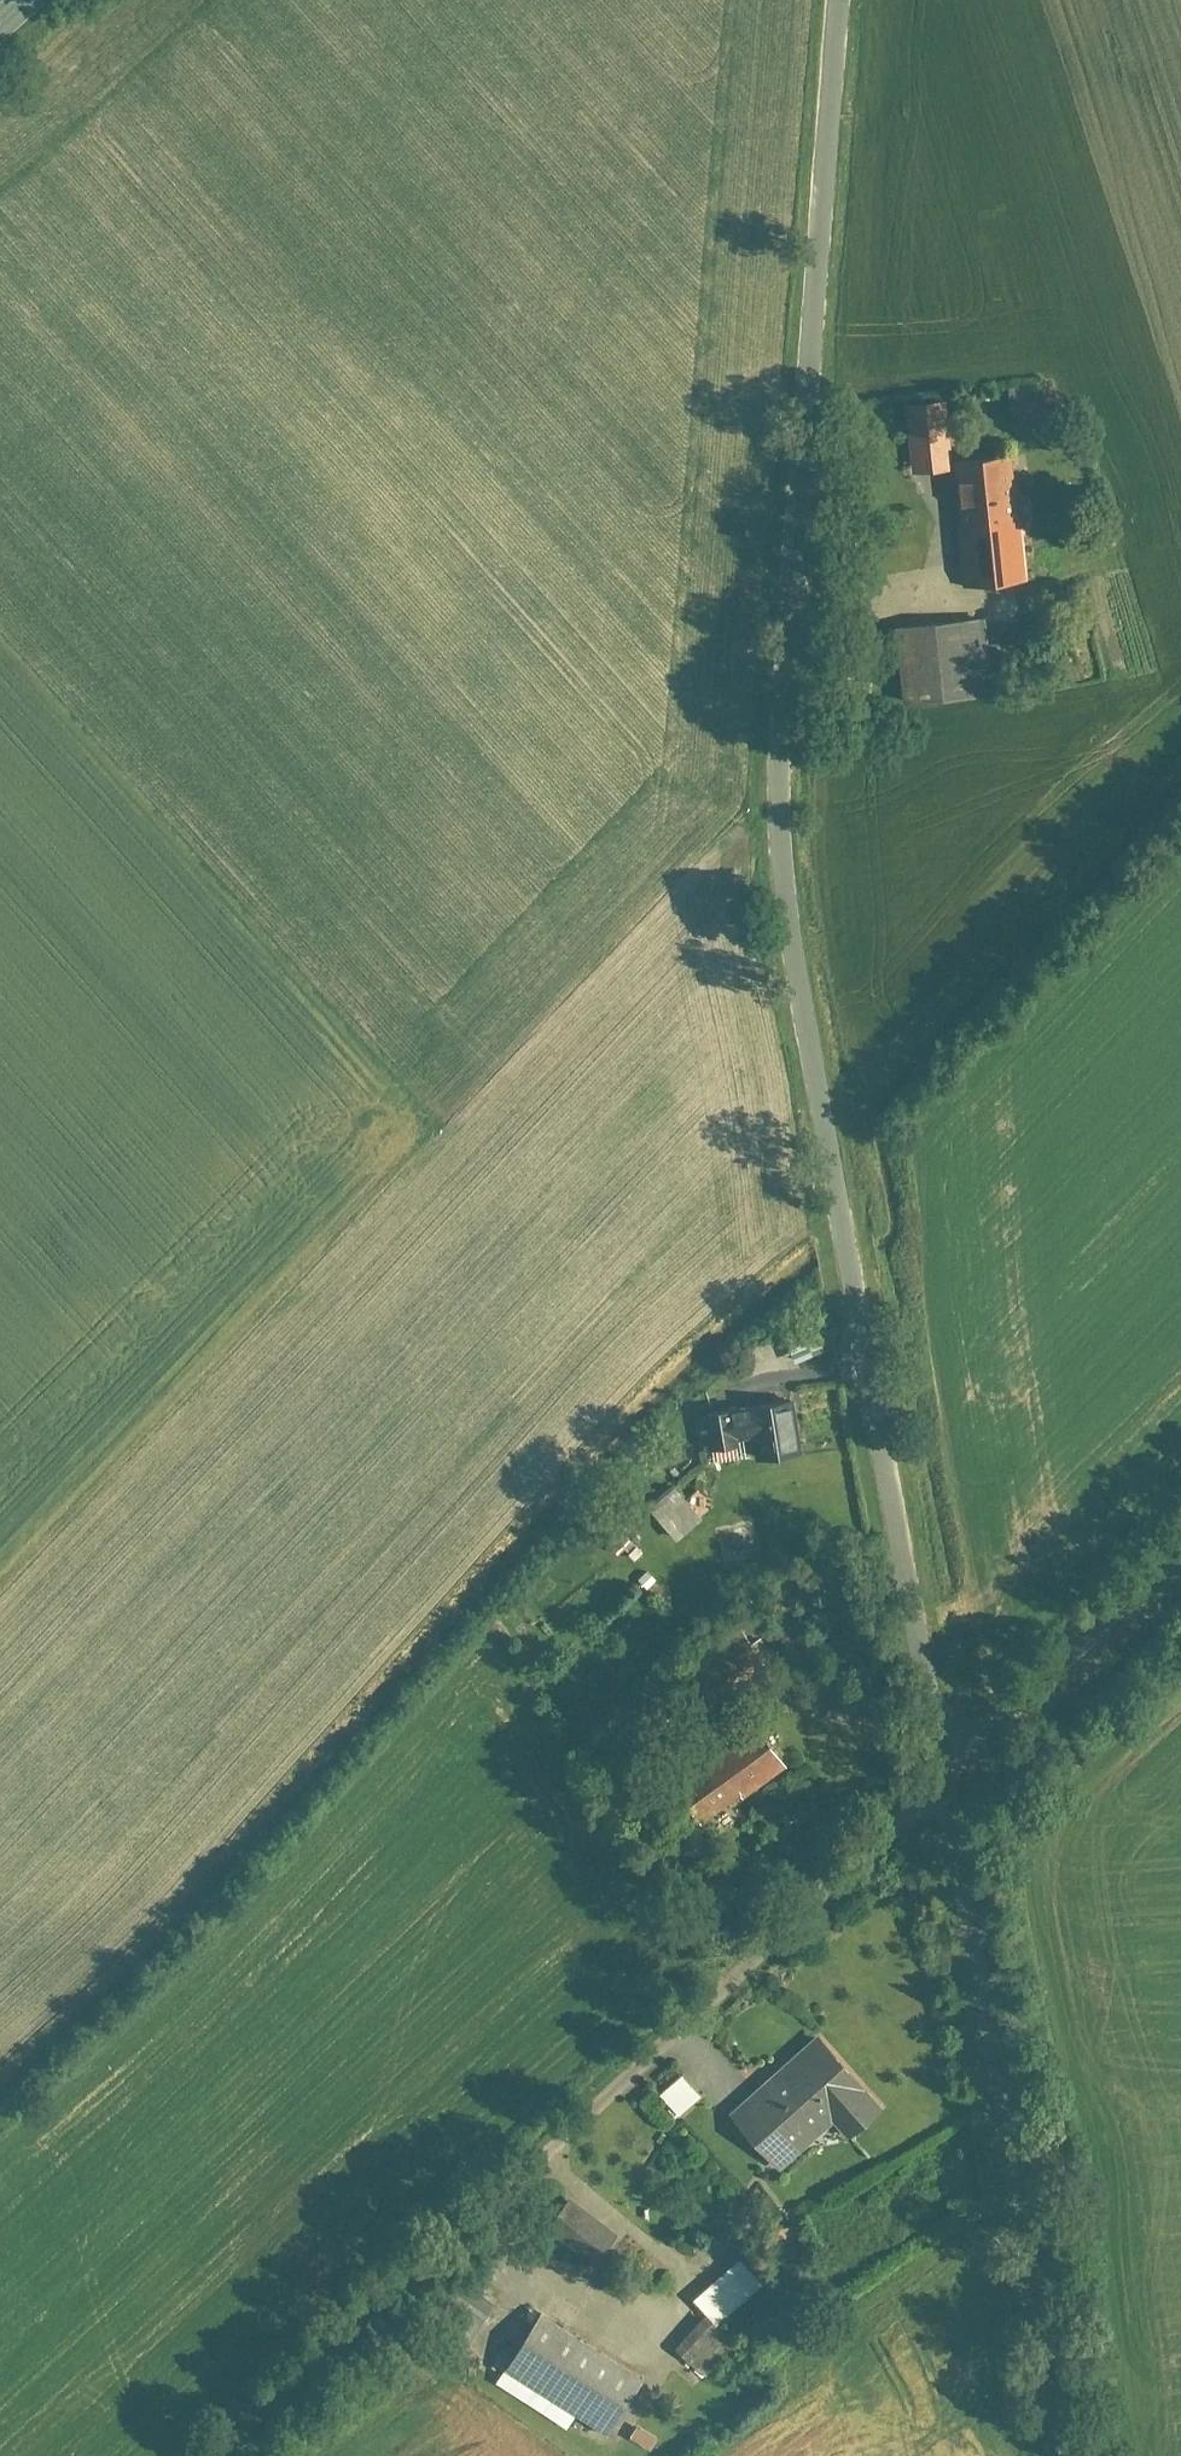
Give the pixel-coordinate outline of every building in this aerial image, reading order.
[(954,470),(950,408),(911,411),(915,473),(954,470)] [(968,587),(1030,581),(1019,462),(958,467),(968,587)] [(916,704),(995,697),(989,623),(909,631),(916,704)] [(757,1452),(759,1470),(809,1463),(799,1399),(713,1411),(720,1457),(757,1452)] [(650,1511),(679,1547),(709,1523),(679,1487),(650,1511)] [(644,1697),(671,1738),(767,1676),(739,1634),(644,1697)] [(680,1789),(713,1837),(786,1787),(753,1740),(680,1789)] [(853,2144),(888,2112),(819,2038),(731,2117),(784,2176),(838,2127),(853,2144)] [(662,2100),(676,2118),(700,2098),(685,2080),(662,2100)] [(570,2189),(542,2232),(597,2268),(625,2225),(570,2189)] [(744,2258),(698,2299),(720,2323),(766,2282),(744,2258)] [(450,2320),(477,2337),(498,2304),(470,2287),(450,2320)] [(544,2320),(508,2377),(614,2443),(650,2385),(544,2320)] [(708,2325),(679,2363),(713,2389),(742,2351),(708,2325)]
